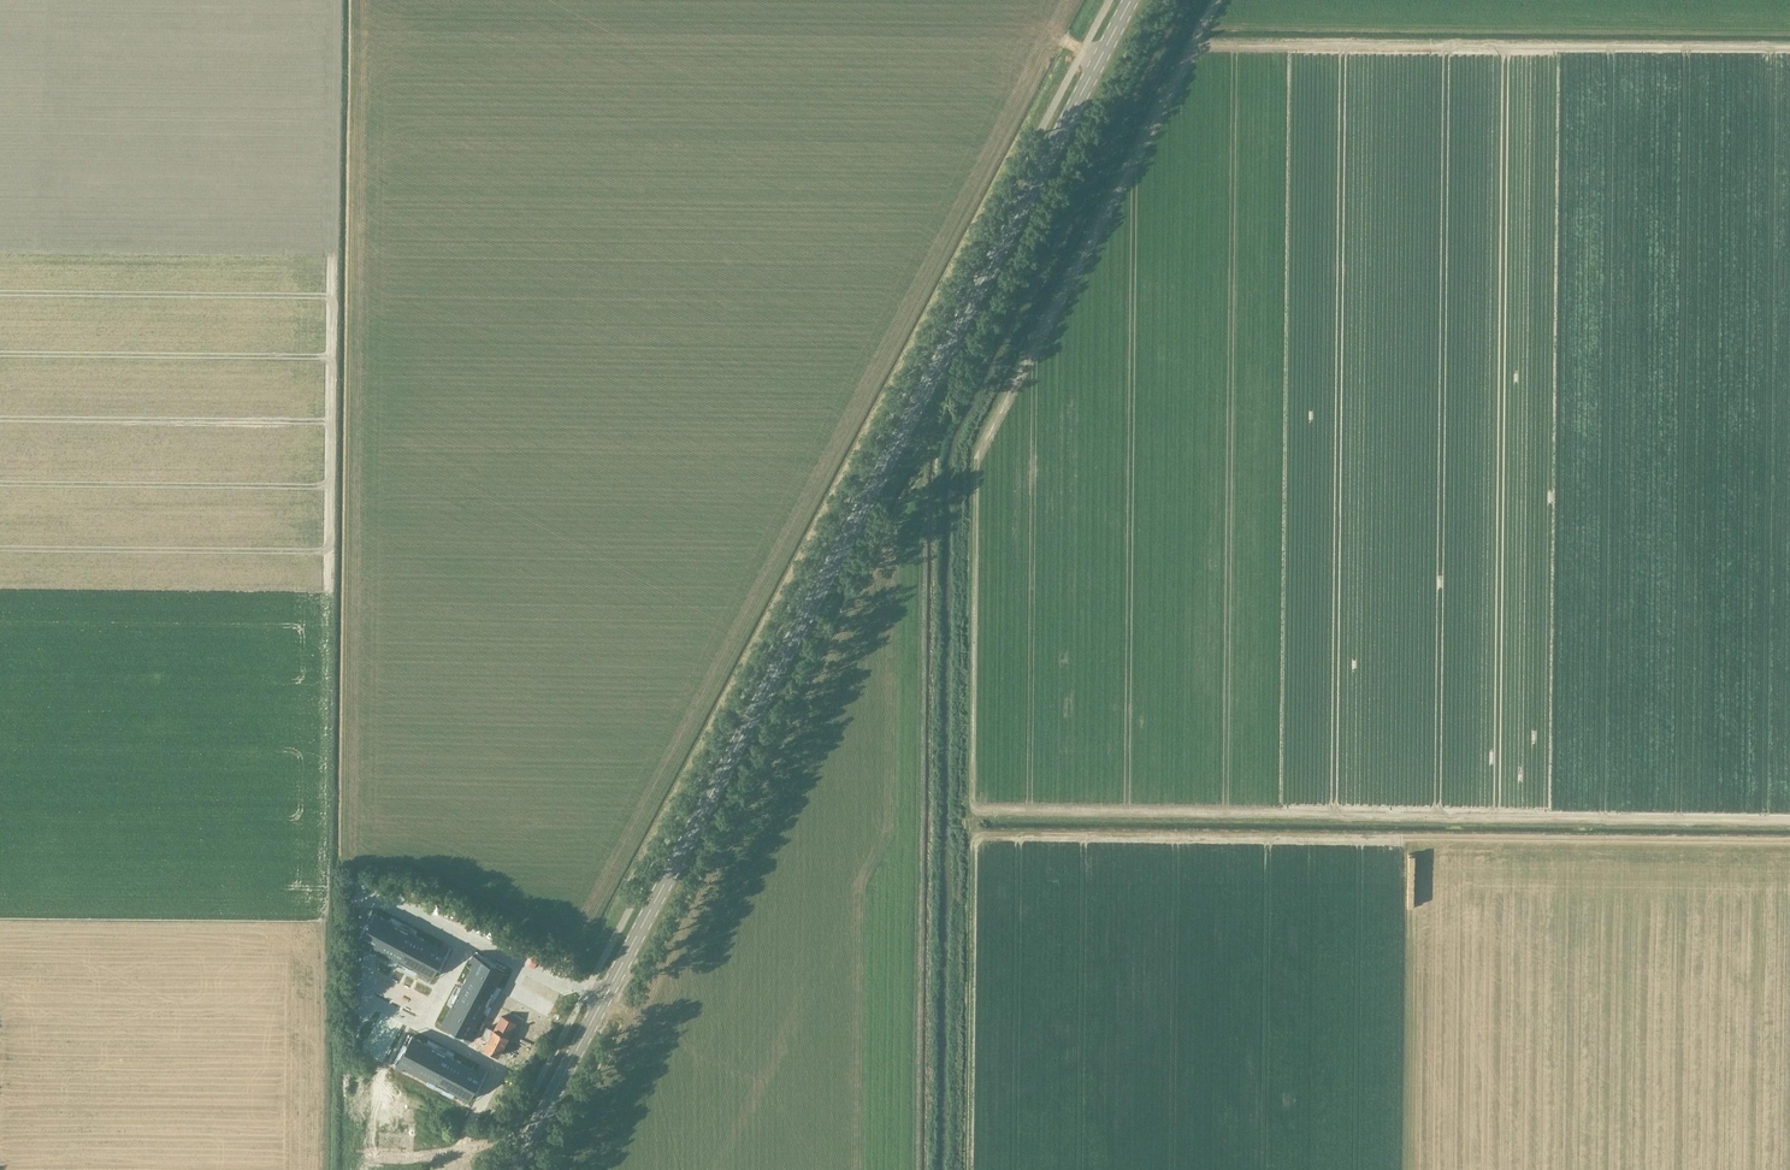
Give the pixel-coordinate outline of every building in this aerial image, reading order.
[(442,943),(440,947),(375,913),(358,944),(364,947),(367,943),(431,977),(448,946),(442,943)] [(472,1031),(503,970),(473,955),(470,961),(474,963),(442,1023),(473,1039),(476,1033),(472,1031)] [(498,1056),(508,1036),(515,1022),(501,1015),(494,1029),(493,1030),(486,1026),(481,1037),(488,1041),(484,1049),(498,1056)] [(479,1066),(477,1070),(412,1036),(395,1066),(401,1070),(404,1065),(469,1100),(485,1069),(479,1066)]
